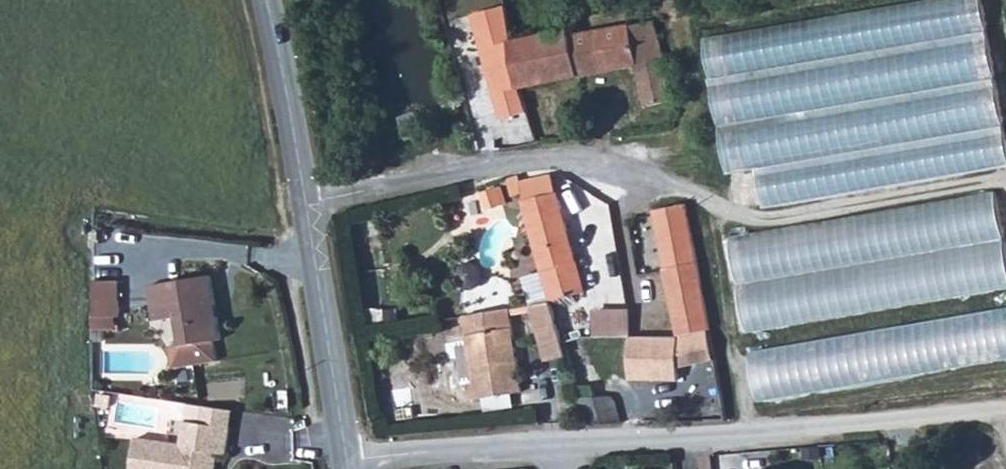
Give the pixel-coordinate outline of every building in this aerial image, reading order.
[(979,0),(896,0),(710,33),(741,209),(1005,155),(1005,130),(979,0)] [(528,112),(520,88),(513,41),(507,6),(474,15),(502,119),(528,112)] [(572,36),(578,76),(636,64),(646,107),(673,100),(665,64),(666,63),(655,21),(572,36)] [(526,39),(513,41),(520,88),(578,76),(572,36),(570,30),(526,39)] [(386,163),(384,152),(365,155),(367,167),(386,163)] [(551,302),(558,321),(577,316),(572,296),(585,292),(559,192),(553,175),(521,182),(526,200),(524,200),(551,302)] [(516,184),(486,194),(491,212),(522,202),(516,184)] [(996,189),(730,236),(750,335),(1005,298),(1005,252),(996,189)] [(698,263),(686,204),(654,210),(666,269),(698,263)] [(679,336),(692,334),(711,330),(698,263),(666,269),(679,336)] [(211,305),(215,304),(210,275),(149,285),(155,321),(177,317),(181,344),(182,346),(184,345),(187,365),(216,360),(213,340),(221,339),(217,316),(213,317),(211,305)] [(120,281),(94,281),(94,317),(120,316),(120,281)] [(551,302),(531,305),(547,361),(566,355),(551,302)] [(511,309),(465,316),(475,382),(470,383),(473,400),(523,393),(511,309)] [(748,356),(765,415),(1005,380),(1005,310),(748,356)] [(692,334),(698,363),(716,359),(711,330),(692,334)] [(637,336),(630,336),(630,380),(679,380),(679,367),(698,363),(692,334),(679,336),(637,336)] [(182,346),(181,344),(169,346),(173,367),(187,365),(184,345),(182,346)] [(594,385),(576,388),(585,424),(620,423),(614,396),(597,397),(594,385)] [(490,408),(517,407),(517,397),(490,398),(490,408)] [(204,406),(201,423),(231,427),(234,410),(204,406)] [(201,423),(186,420),(182,444),(137,437),(132,468),(217,468),(219,453),(227,454),(231,427),(201,423)]
